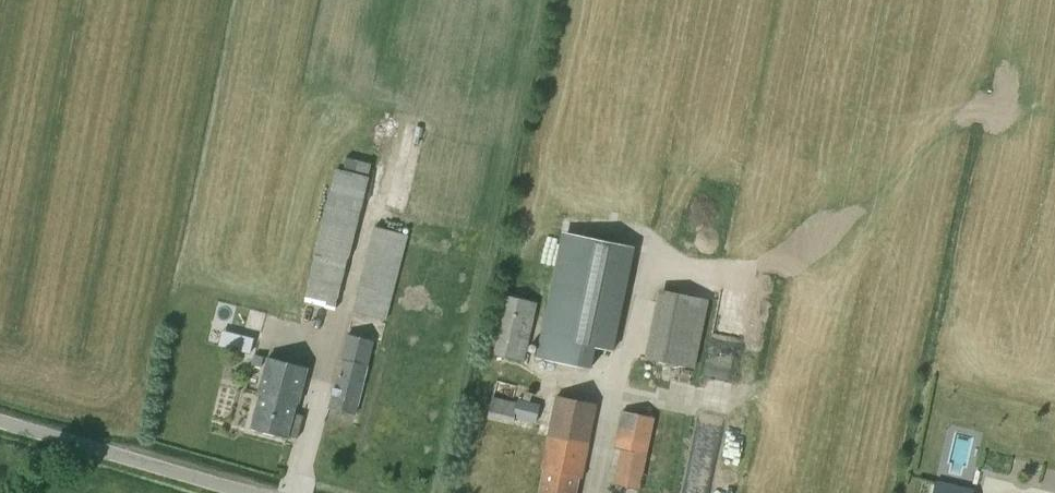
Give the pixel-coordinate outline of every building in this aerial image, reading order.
[(335,309),(369,176),(336,168),(302,301),(335,309)] [(614,349),(635,246),(562,231),(536,356),(589,367),(594,345),(614,349)] [(709,299),(659,289),(645,357),(694,367),(709,299)] [(522,360),(535,303),(503,295),(490,352),(522,360)] [(299,403),(308,368),(268,358),(258,394),(261,394),(252,427),(289,437),(289,436),(298,438),(303,416),(294,413),(297,402),(299,403)] [(535,421),(539,405),(518,400),(521,387),(497,382),(488,417),(513,423),(514,416),(535,421)] [(596,404),(558,397),(539,492),(575,492),(578,477),(582,477),(596,404)] [(640,488),(654,419),(623,413),(609,481),(640,488)] [(975,490),(922,476),(918,492),(974,492),(975,490)]
